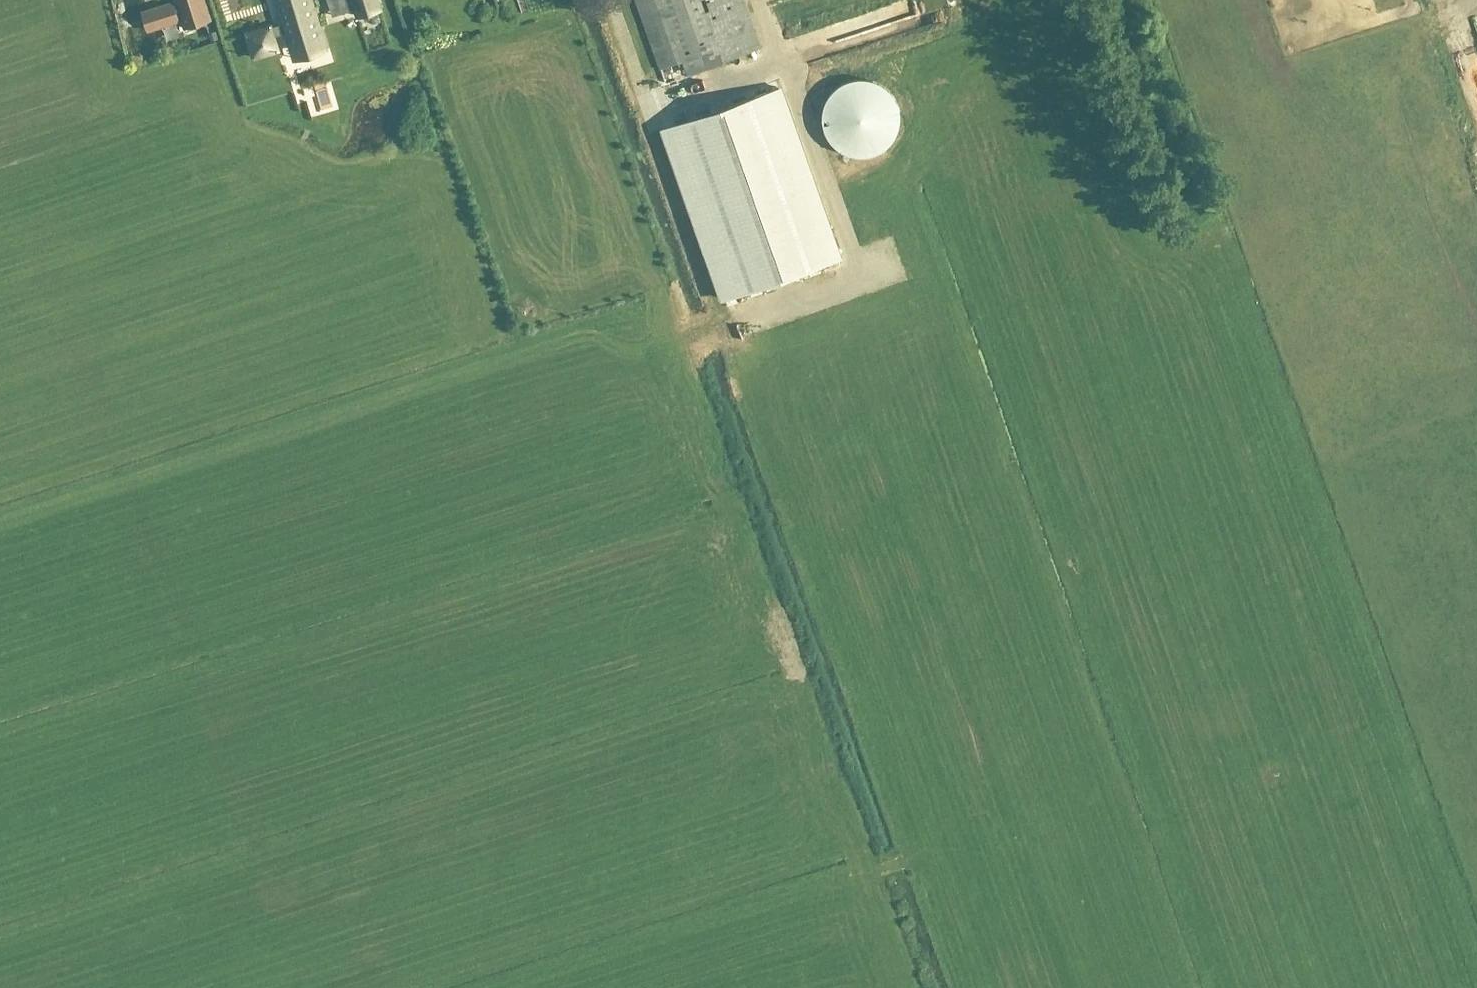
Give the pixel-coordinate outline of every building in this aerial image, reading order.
[(153,9),(159,28),(179,21),(178,20),(180,20),(183,29),(210,20),(203,0),(174,0),(175,3),(173,4),(172,2),(153,9)] [(245,34),(253,58),(276,51),(272,36),(285,32),(289,47),(321,37),(309,0),(275,0),(282,25),(270,29),(269,27),(245,34)] [(356,17),(379,10),(376,0),(351,0),(356,17)] [(663,85),(759,50),(741,0),(633,0),(663,85)] [(945,23),(936,0),(920,0),(877,15),(888,44),(945,23)] [(229,13),(233,23),(251,17),(247,7),(229,13)] [(777,89),(663,130),(723,300),(837,260),(777,89)] [(763,293),(750,299),(757,314),(771,308),(763,293)]
